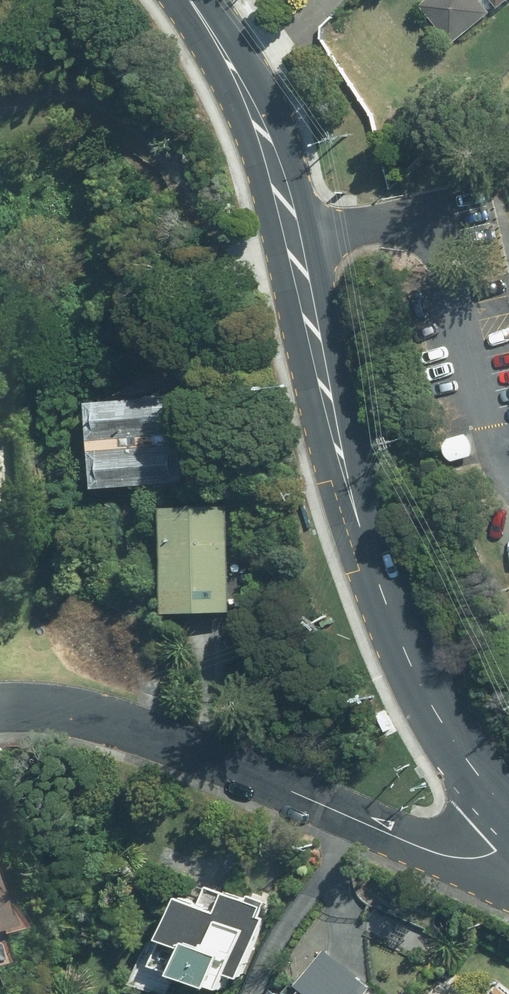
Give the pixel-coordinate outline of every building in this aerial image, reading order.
[(425,4),(457,42),(496,10),(488,0),(430,0),(425,4)] [(152,364),(82,374),(94,456),(164,446),(152,364)] [(473,435),(468,432),(447,439),(448,450),(454,461),(475,455),(477,442),(473,435)] [(217,480),(160,484),(167,583),(223,579),(217,480)] [(237,968),(246,972),(273,906),(232,890),(225,908),(188,893),(162,957),(230,984),(237,968)] [(370,993),(377,983),(329,947),(294,993),(282,985),(275,993),(372,993),(370,993)]
